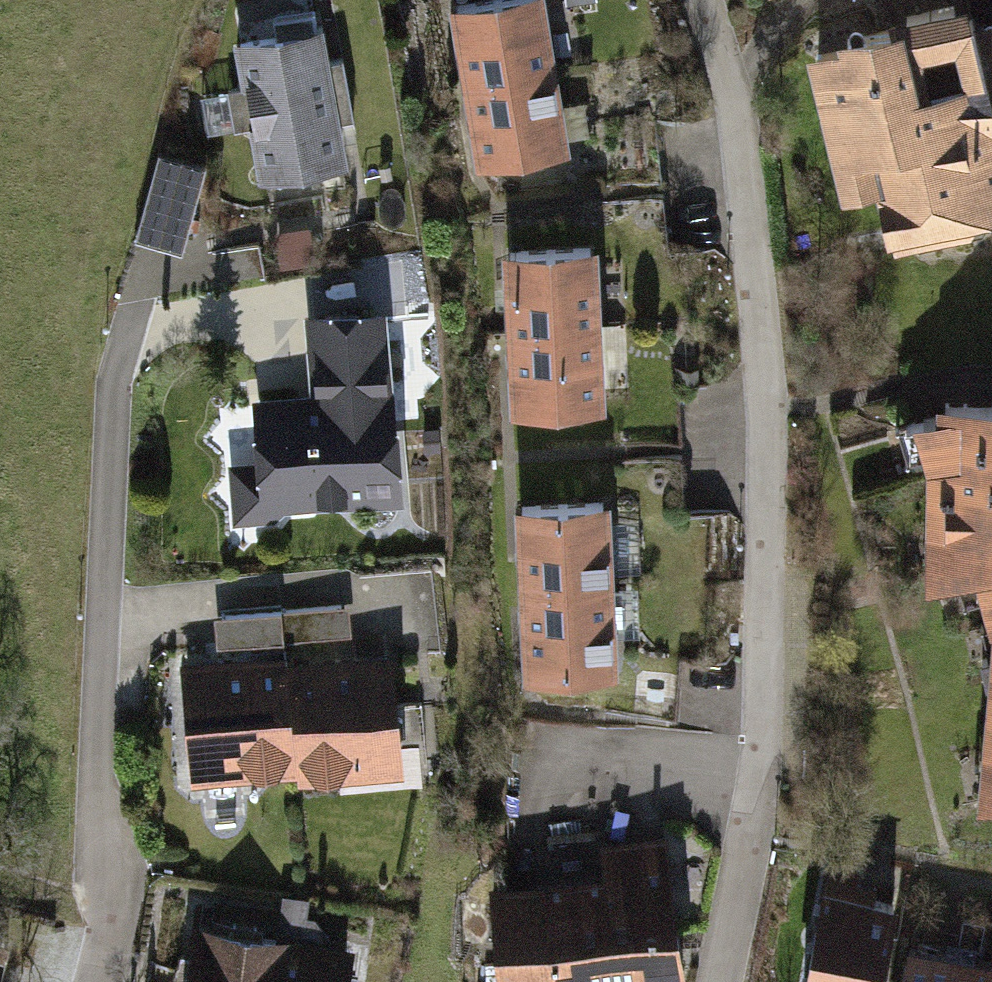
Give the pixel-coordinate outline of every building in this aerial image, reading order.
[(458,78),(557,65),(545,0),(446,0),(458,78)] [(804,51),(839,194),(874,186),(892,248),(979,234),(991,212),(991,15),(804,51)] [(272,51),(285,202),(371,195),(358,43),(272,51)] [(557,65),(458,78),(474,157),(568,144),(557,65)] [(140,241),(188,255),(212,172),(164,158),(140,241)] [(597,239),(495,243),(502,329),(601,323),(597,239)] [(261,483),(265,530),(306,527),(305,510),(433,502),(419,296),(332,302),(340,408),(280,412),(285,481),(261,483)] [(601,323),(502,329),(507,407),(606,405),(601,323)] [(926,582),(974,573),(991,628),(975,806),(991,810),(991,394),(936,391),(912,423),(924,463),(926,582)] [(609,500),(513,505),(517,584),(612,576),(609,500)] [(617,521),(620,567),(642,566),(639,520),(617,521)] [(612,576),(517,584),(524,681),(621,671),(612,576)] [(388,658),(291,664),(304,770),(306,792),(407,780),(388,658)] [(191,660),(198,781),(304,770),(291,664),(191,660)] [(500,981),(639,981),(687,976),(666,835),(605,842),(608,878),(490,891),(500,981)] [(820,883),(799,981),(880,981),(895,900),(820,883)] [(213,981),(381,981),(385,949),(221,927),(213,981)] [(901,981),(976,981),(981,958),(909,941),(901,981)] [(981,958),(976,981),(991,981),(991,959),(981,958)]
